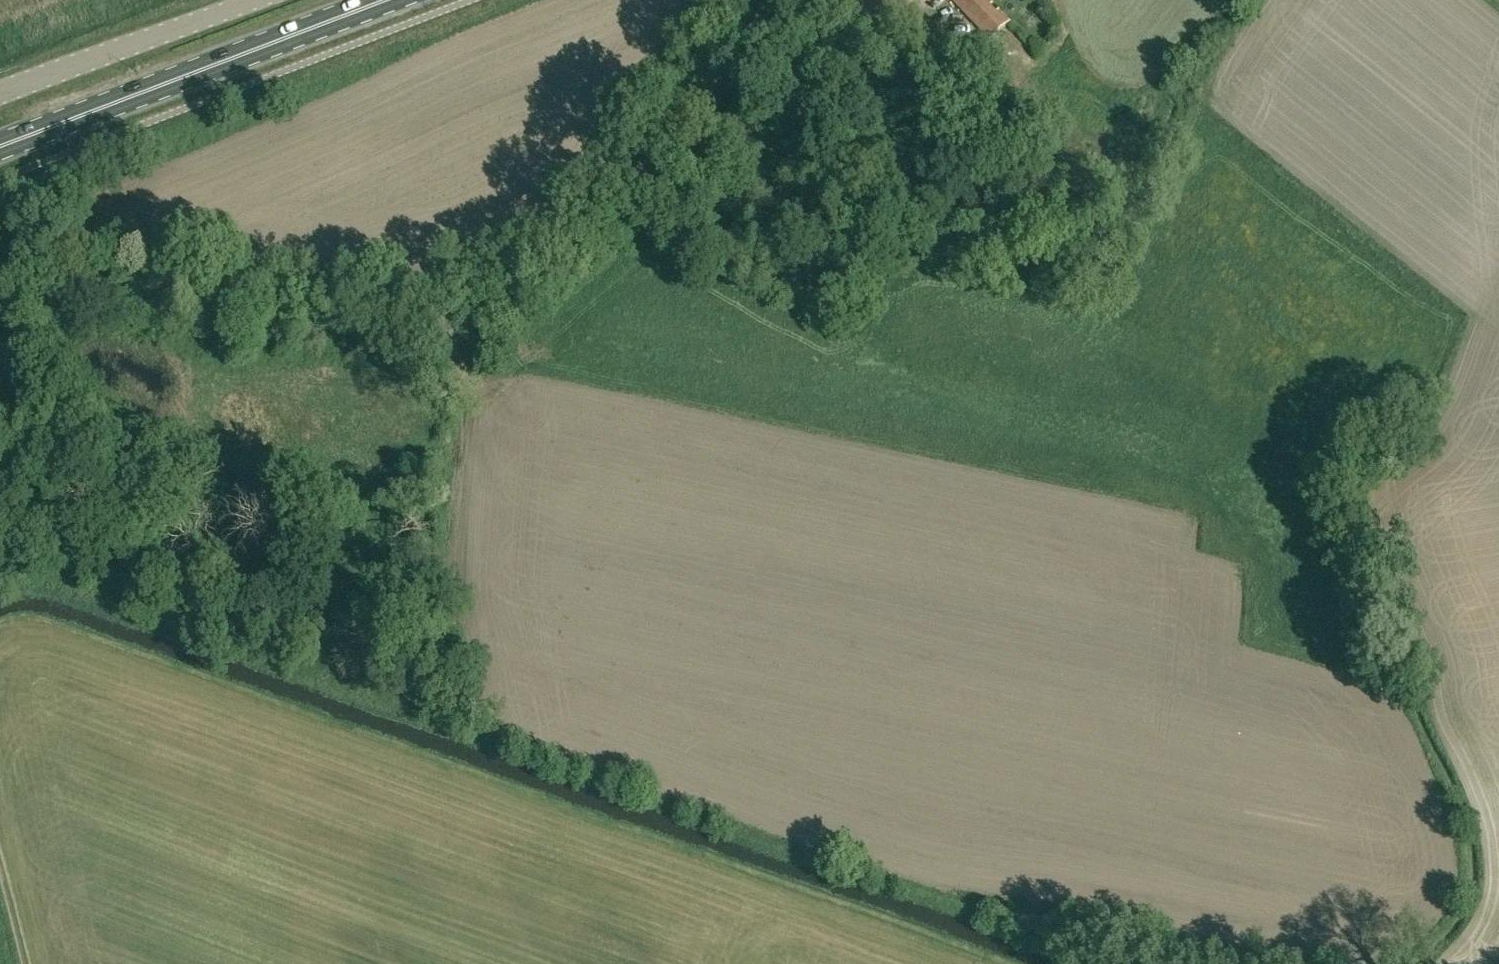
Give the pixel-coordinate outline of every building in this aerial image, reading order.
[(993,3),(990,0),(951,0),(990,41),(1010,21),(999,9),(996,12),(990,5),(993,3)]
